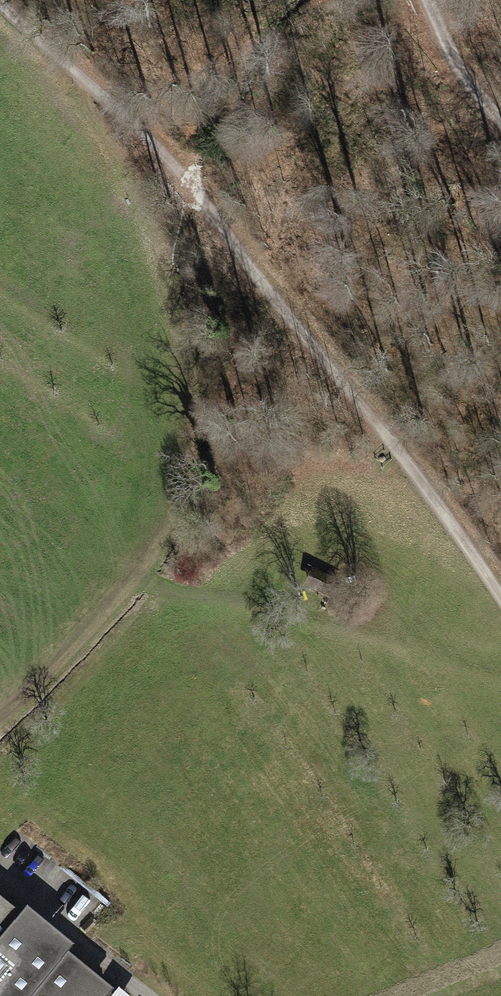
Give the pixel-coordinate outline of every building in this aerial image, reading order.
[(338,583),(315,572),(309,585),(331,596),(338,583)] [(0,911),(0,995),(103,995),(0,911)]
